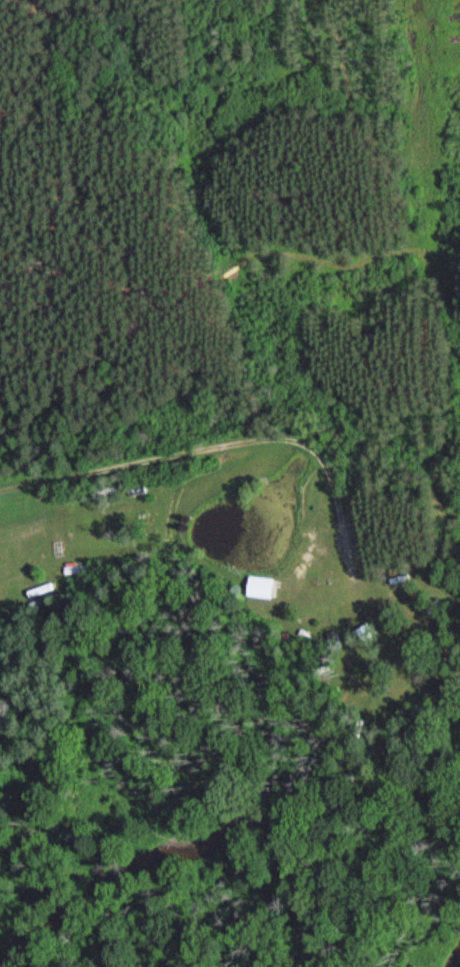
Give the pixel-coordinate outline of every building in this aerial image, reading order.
[(120,495),(112,483),(92,498),(100,510),(120,495)] [(66,575),(92,574),(91,566),(66,567),(66,575)] [(29,601),(30,610),(56,604),(54,595),(29,601)] [(354,628),(360,641),(372,636),(367,622),(354,628)] [(327,633),(332,652),(340,651),(336,631),(327,633)]
